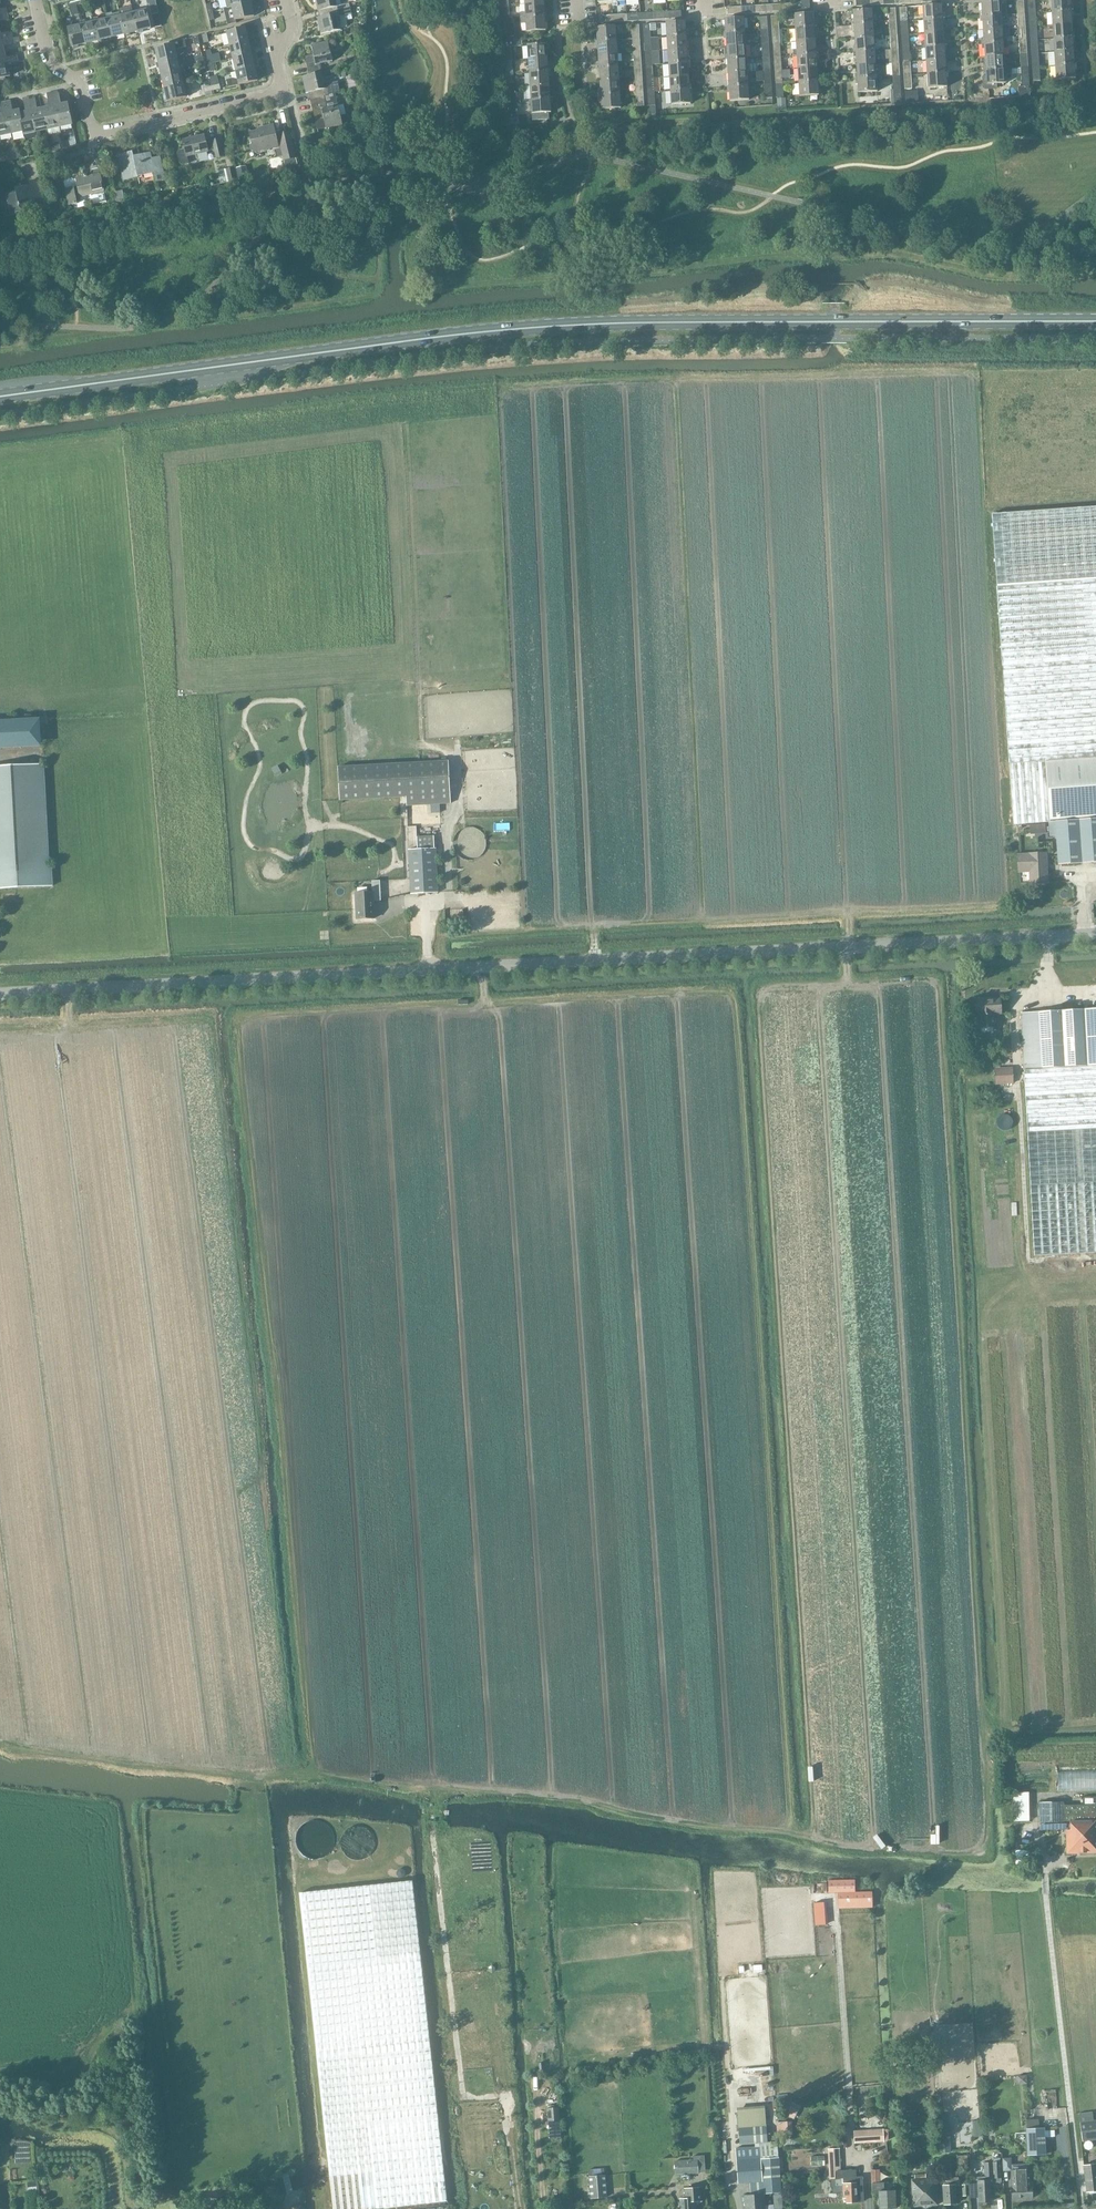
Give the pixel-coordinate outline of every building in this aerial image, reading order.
[(318,11),(337,6),(335,0),(315,0),(318,11)] [(796,10),(810,9),(810,0),(795,0),(796,10)] [(1070,11),(1070,0),(1051,0),(1052,12),(1070,11)] [(1006,2),(981,3),(982,17),(1001,16),(1007,15),(1006,2)] [(251,3),(233,7),(236,20),(254,16),(254,15),(255,15),(254,10),(253,10),(251,3)] [(319,17),(317,18),(321,34),(340,30),(338,18),(346,16),(352,14),(349,3),(344,5),(337,6),(318,11),(319,17)] [(544,3),(525,4),(526,12),(522,12),(522,18),(545,17),(544,3)] [(924,21),(943,19),(942,5),(923,6),(924,21)] [(132,6),(119,9),(120,13),(121,16),(120,16),(125,35),(126,35),(126,36),(131,35),(131,33),(138,32),(133,13),(134,13),(132,6)] [(861,24),(873,24),(872,9),(853,11),(854,25),(861,24)] [(134,13),(133,13),(138,32),(139,32),(139,33),(143,32),(143,30),(151,29),(147,10),(134,13)] [(1052,12),(1053,26),(1071,24),(1070,11),(1052,12)] [(113,13),(106,14),(107,19),(112,38),(113,38),(113,39),(118,38),(118,37),(125,35),(120,16),(121,16),(120,13),(113,14),(113,13)] [(795,29),(814,27),(813,13),(794,15),(795,29)] [(760,26),(768,25),(767,16),(760,17),(760,26)] [(982,17),(983,31),(1002,29),(1001,16),(982,17)] [(98,17),(93,18),(94,22),(99,41),(100,41),(100,42),(105,41),(104,40),(112,38),(107,19),(99,21),(98,17)] [(545,17),(522,18),(523,23),(527,23),(527,32),(546,30),(545,17)] [(744,17),(725,19),(726,32),(745,31),(744,17)] [(925,34),(944,33),(943,19),(924,21),(925,34)] [(85,20),(80,21),(81,25),(85,44),(87,43),(88,45),(92,44),(92,42),(99,41),(94,22),(86,24),(85,20)] [(706,32),(719,32),(718,20),(706,21),(706,32)] [(666,23),(667,36),(686,35),(685,21),(666,23)] [(72,23),(68,24),(69,28),(68,28),(72,47),(75,46),(75,48),(79,47),(79,45),(85,44),(81,25),(73,27),(72,23)] [(873,24),(861,24),(854,25),(855,39),(874,37),(873,24)] [(1053,26),(1053,39),(1072,38),(1071,24),(1053,26)] [(597,27),(598,41),(617,40),(616,26),(597,27)] [(796,42),(815,41),(814,27),(795,29),(796,42)] [(0,28),(0,41),(13,38),(12,33),(2,35),(0,28)] [(227,32),(230,45),(249,41),(249,40),(250,40),(249,35),(248,36),(246,28),(227,32)] [(1007,36),(1002,36),(1002,29),(983,31),(984,44),(1007,42),(1007,36)] [(727,46),(746,45),(745,31),(726,32),(727,46)] [(922,47),(925,47),(925,48),(945,46),(944,33),(925,34),(925,41),(922,41),(922,47)] [(667,36),(668,50),(687,49),(686,35),(667,36)] [(769,35),(761,36),(762,44),(769,44),(769,35)] [(874,37),(855,39),(856,52),(875,51),(874,37)] [(0,41),(0,53),(6,52),(4,45),(14,43),(13,38),(0,41)] [(1053,39),(1054,52),(1073,51),(1072,38),(1053,39)] [(156,50),(155,50),(156,55),(157,55),(158,62),(177,57),(175,49),(186,47),(184,39),(174,42),(174,44),(155,49),(156,50)] [(230,45),(232,52),(229,54),(227,55),(229,59),(233,58),(252,54),(252,53),(253,53),(252,48),(253,47),(252,41),(250,40),(249,41),(230,45)] [(598,41),(599,55),(618,53),(617,40),(598,41)] [(314,54),(305,56),(310,75),(322,72),(322,74),(323,73),(321,64),(333,61),(328,41),(312,45),(314,54)] [(793,56),(797,56),(816,54),(815,41),(796,42),(796,50),(793,50),(793,56)] [(1004,56),(1003,48),(1008,47),(1007,42),(984,44),(985,57),(1004,56)] [(529,59),(548,58),(547,44),(528,45),(529,59)] [(762,53),(770,52),(769,44),(762,44),(762,53)] [(728,60),(747,59),(746,45),(727,46),(728,60)] [(946,59),(945,46),(925,48),(926,61),(946,59)] [(668,50),(669,64),(688,62),(687,49),(668,50)] [(856,52),(857,66),(876,64),(875,51),(856,52)] [(1054,52),(1055,66),(1074,65),(1073,51),(1054,52)] [(0,53),(0,66),(18,62),(17,56),(7,59),(6,52),(0,53)] [(599,55),(599,68),(619,67),(619,66),(618,53),(599,55)] [(233,58),(236,71),(255,67),(255,66),(256,66),(255,61),(254,62),(252,54),(233,58)] [(798,69),(817,68),(816,54),(797,56),(798,69)] [(985,57),(985,71),(1005,70),(1004,56),(985,57)] [(159,63),(158,64),(159,68),(160,68),(161,75),(181,71),(177,57),(158,62),(159,63)] [(530,73),(549,72),(548,58),(529,59),(530,73)] [(729,73),(748,73),(747,59),(728,60),(729,73)] [(926,61),(927,75),(946,74),(946,59),(926,61)] [(11,76),(10,70),(20,67),(18,62),(0,66),(0,79),(11,76)] [(669,64),(670,77),(689,76),(688,62),(669,64)] [(763,71),(771,71),(770,62),(763,63),(763,71)] [(857,79),(876,78),(876,64),(857,66),(857,79)] [(1074,65),(1055,66),(1056,81),(1075,79),(1074,65)] [(619,81),(619,72),(622,72),(622,66),(619,66),(619,67),(599,68),(600,82),(619,81)] [(238,79),(232,79),(227,80),(228,87),(258,80),(258,79),(259,79),(258,74),(257,74),(255,67),(236,71),(238,79)] [(817,68),(798,69),(799,83),(817,82),(817,68)] [(1005,70),(985,71),(986,77),(984,77),(983,78),(983,88),(985,90),(996,89),(995,85),(1006,84),(1005,75),(1012,74),(1011,69),(1005,70)] [(775,71),(776,84),(783,84),(782,70),(775,71)] [(162,76),(161,76),(162,81),(163,80),(165,88),(184,84),(181,71),(161,75),(162,76)] [(771,71),(763,71),(764,80),(772,79),(771,71)] [(310,75),(302,77),(306,94),(309,93),(311,100),(325,97),(335,94),(336,94),(341,93),(339,82),(334,83),(325,85),(322,74),(322,72),(310,75)] [(549,72),(530,73),(531,86),(550,85),(549,72)] [(730,87),(749,86),(748,73),(729,73),(730,87)] [(1029,73),(1021,73),(1022,87),(1029,86),(1029,73)] [(947,87),(946,74),(927,75),(928,89),(947,87)] [(670,77),(671,91),(690,90),(689,76),(670,77)] [(876,78),(857,79),(858,93),(877,92),(877,83),(882,82),(882,78),(876,78)] [(600,82),(601,96),(620,94),(619,81),(600,82)] [(165,89),(164,89),(167,101),(168,101),(187,97),(186,96),(193,95),(190,82),(184,84),(165,88),(165,89)] [(817,82),(799,83),(799,97),(818,96),(817,82)] [(532,100),(550,99),(550,85),(531,86),(532,100)] [(731,101),(750,100),(749,86),(730,87),(731,101)] [(690,90),(671,91),(672,105),(691,103),(690,90)] [(773,98),(772,90),(765,90),(765,98),(773,98)] [(59,91),(53,92),(61,128),(73,125),(68,103),(62,105),(59,91)] [(51,107),(44,108),(49,130),(61,128),(53,92),(48,93),(51,107)] [(325,97),(311,100),(318,131),(343,125),(340,116),(346,114),(344,105),(338,106),(335,94),(325,97)] [(620,94),(601,96),(602,109),(621,108),(620,94)] [(26,112),(21,113),(24,132),(24,135),(36,133),(29,100),(29,97),(23,98),(26,112)] [(787,110),(786,98),(777,98),(778,111),(787,110)] [(29,100),(36,133),(49,130),(44,108),(37,110),(35,99),(29,100)] [(532,100),(533,114),(551,113),(550,99),(532,100)] [(11,101),(5,102),(12,134),(24,132),(21,113),(20,110),(13,111),(11,101)] [(0,114),(0,136),(0,137),(12,134),(5,102),(0,103),(0,105),(2,114),(0,114)] [(265,130),(250,133),(255,151),(279,146),(279,145),(280,145),(284,161),(296,158),(290,131),(276,134),(274,126),(264,128),(265,130)] [(189,163),(187,157),(208,152),(215,150),(216,158),(224,156),(220,139),(213,141),(206,143),(204,135),(183,141),(185,150),(179,151),(178,153),(180,163),(183,164),(189,163)] [(125,181),(139,178),(139,177),(154,173),(157,182),(165,180),(160,157),(152,159),(150,153),(140,156),(139,150),(119,155),(125,181)] [(81,202),(80,198),(105,192),(99,166),(91,168),(93,174),(88,175),(84,176),(75,178),(77,186),(65,188),(69,205),(81,202)] [(238,180),(235,167),(225,169),(228,183),(238,180)] [(30,182),(31,186),(16,190),(17,193),(7,196),(11,213),(22,211),(21,207),(35,203),(36,206),(43,204),(38,180),(30,182)] [(117,201),(117,203),(124,201),(124,199),(125,199),(123,190),(115,192),(116,201),(117,201)] [(991,514),(996,586),(1095,579),(1095,506),(991,514)] [(996,586),(1009,763),(1045,761),(1095,757),(1095,579),(996,586)] [(41,746),(40,719),(0,721),(0,748),(41,746)] [(1049,822),(1095,818),(1095,757),(1045,761),(1049,822)] [(406,797),(407,805),(451,803),(449,761),(338,767),(340,800),(406,797)] [(1045,761),(1009,763),(1014,824),(1049,822),(1045,761)] [(52,886),(46,764),(0,767),(0,889),(52,886)] [(1095,862),(1095,818),(1049,822),(1050,836),(1057,836),(1059,865),(1095,862)] [(409,850),(411,894),(438,892),(436,848),(435,848),(434,836),(417,837),(417,849),(409,850)] [(1019,855),(1019,872),(1030,871),(1031,884),(1048,883),(1046,853),(1019,855)] [(373,892),(356,893),(357,919),(375,918),(374,901),(381,900),(380,880),(372,881),(373,892)] [(978,1016),(979,1028),(995,1027),(994,1014),(1001,1014),(1000,998),(987,999),(987,998),(975,999),(977,1016),(978,1016)] [(1024,1069),(1030,1185),(1095,1182),(1095,1009),(1021,1013),(1024,1069)] [(1014,1082),(1013,1071),(996,1072),(996,1083),(1014,1082)] [(1030,1185),(1034,1255),(1095,1251),(1095,1182),(1030,1185)] [(1064,1265),(1064,1275),(1075,1275),(1075,1265),(1064,1265)] [(1058,1791),(1095,1791),(1095,1769),(1058,1770),(1058,1791)] [(1040,1830),(1067,1829),(1067,1853),(1095,1853),(1095,1805),(1064,1805),(1064,1802),(1040,1802),(1040,1830)] [(335,1846),(336,1843),(335,1839),(334,1836),(332,1832),(330,1829),(328,1827),(323,1824),(320,1823),(316,1823),(313,1823),(309,1824),(305,1826),(302,1829),(300,1831),(298,1835),(296,1838),(296,1843),(296,1846),(297,1850),(299,1854),(301,1857),(305,1859),(307,1861),(312,1862),(315,1863),(320,1863),(323,1862),(326,1860),(329,1858),(332,1854),(334,1850),(335,1846)] [(375,1847),(375,1844),(375,1841),(374,1838),(373,1835),(371,1833),(368,1831),(365,1829),(360,1828),(357,1828),(354,1828),(350,1830),(348,1832),(345,1834),(344,1837),(343,1840),(342,1844),(342,1847),(343,1850),(344,1852),(346,1855),(349,1858),(351,1859),(354,1860),(358,1861),(361,1861),(364,1860),(367,1858),(370,1856),(372,1854),(374,1851),(375,1847)] [(838,1892),(838,1908),(873,1907),(872,1891),(855,1891),(855,1878),(829,1879),(829,1892),(838,1892)] [(300,1892),(334,2208),(359,2208),(447,2200),(413,1880),(300,1892)] [(546,2094),(543,2038),(527,2039),(530,2094),(546,2094)] [(916,2126),(915,2111),(902,2111),(903,2127),(916,2126)] [(541,2131),(559,2130),(559,2115),(540,2115),(541,2131)] [(1082,2138),(1095,2137),(1095,2120),(1080,2122),(1082,2138)] [(767,2126),(739,2129),(740,2144),(768,2142),(767,2126)] [(1045,2154),(1044,2128),(1026,2129),(1027,2155),(1045,2154)] [(883,2129),(854,2131),(855,2143),(884,2142),(883,2129)] [(746,2208),(765,2208),(760,2146),(736,2148),(739,2183),(751,2182),(752,2195),(745,2195),(746,2208)] [(830,2178),(843,2178),(844,2198),(847,2197),(847,2202),(857,2202),(864,2201),(863,2177),(857,2177),(856,2169),(841,2170),(840,2148),(829,2148),(830,2178)] [(1010,2170),(1010,2157),(1002,2156),(1001,2170),(1010,2170)] [(762,2158),(765,2193),(782,2191),(779,2157),(762,2158)] [(701,2158),(676,2160),(677,2173),(702,2172),(701,2158)] [(824,2166),(825,2160),(811,2158),(810,2165),(824,2166)] [(943,2178),(944,2204),(957,2203),(956,2184),(959,2184),(959,2177),(952,2177),(951,2160),(941,2160),(942,2178),(943,2178)] [(985,2178),(978,2178),(978,2183),(979,2202),(992,2201),(990,2178),(1002,2178),(1001,2162),(984,2163),(985,2178)] [(1084,2165),(1087,2191),(1095,2190),(1095,2163),(1084,2165)] [(1031,2169),(1011,2170),(1012,2187),(1012,2199),(1033,2198),(1032,2186),(1031,2169)] [(872,2183),(880,2182),(879,2170),(872,2170),(872,2183)] [(926,2179),(926,2173),(915,2174),(915,2180),(912,2180),(913,2206),(938,2205),(937,2180),(929,2181),(928,2179),(926,2179)] [(606,2174),(589,2176),(591,2198),(607,2197),(606,2174)] [(884,2182),(872,2183),(873,2192),(880,2191),(880,2208),(896,2207),(895,2190),(885,2191),(884,2182)] [(685,2197),(680,2198),(681,2208),(697,2208),(696,2200),(702,2200),(701,2186),(684,2187),(685,2197)]
